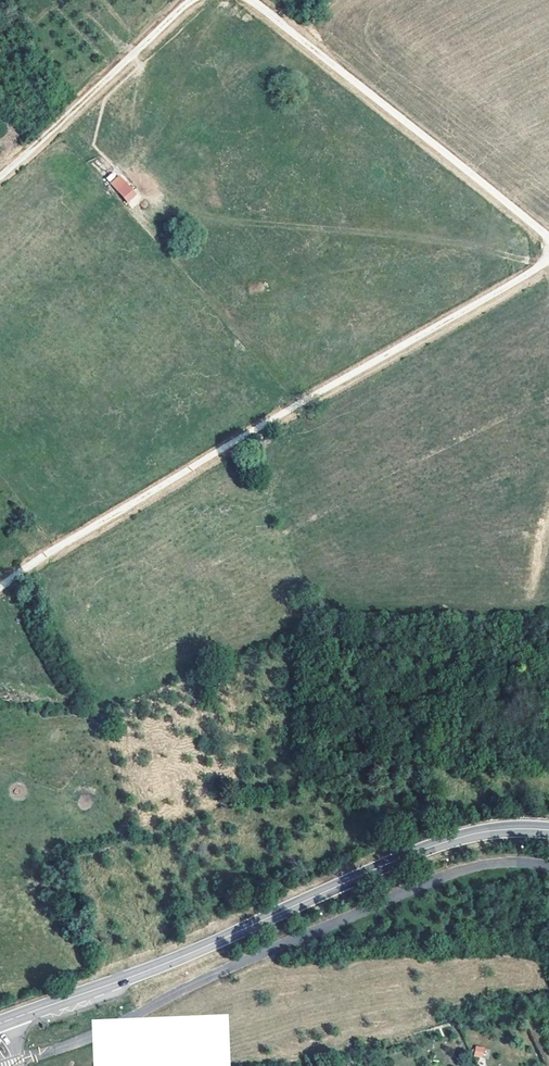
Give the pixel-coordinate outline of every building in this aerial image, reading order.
[(120,173),(109,182),(127,203),(138,194),(120,173)] [(484,1048),(475,1047),(473,1057),(482,1059),(484,1048)]
